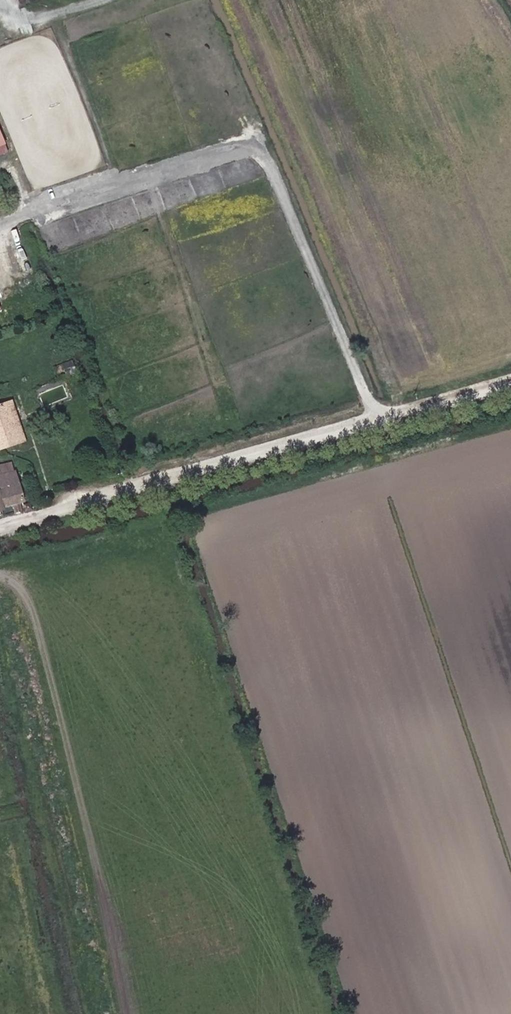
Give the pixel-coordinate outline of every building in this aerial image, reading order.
[(77,373),(72,361),(65,364),(62,364),(66,376),(77,373)] [(10,403),(0,407),(0,449),(23,441),(10,403)] [(14,472),(12,463),(0,466),(0,473),(1,476),(14,472)] [(23,503),(14,472),(1,476),(0,476),(0,509),(23,503)] [(24,511),(32,509),(30,501),(23,503),(24,511)]
